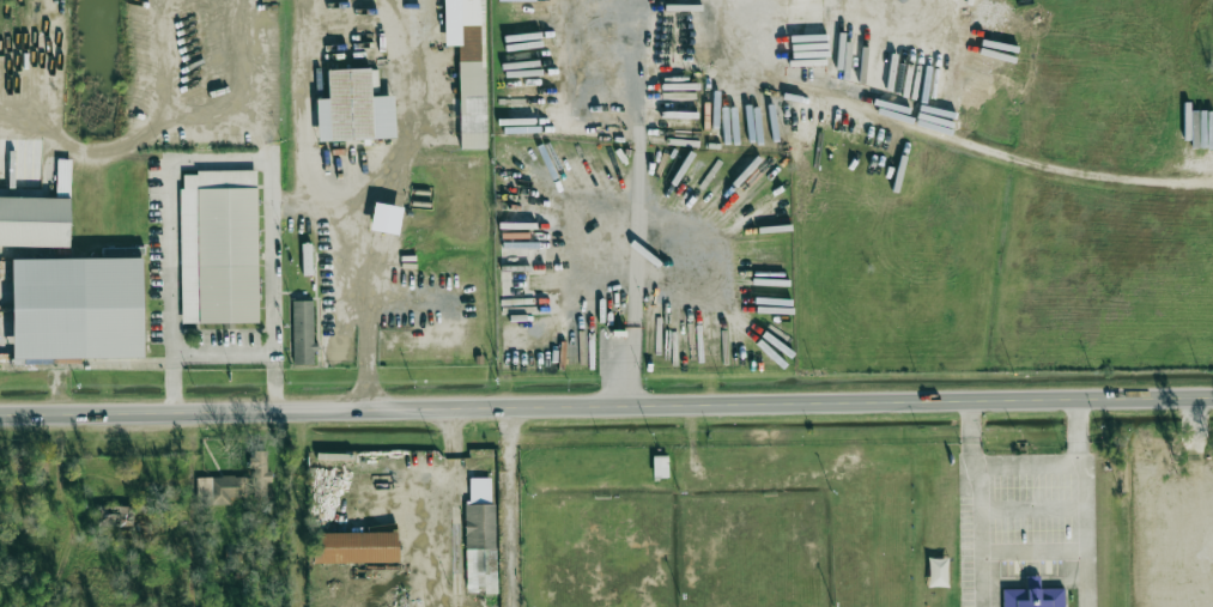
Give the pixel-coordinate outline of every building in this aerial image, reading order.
[(444,45),(458,44),(459,149),(485,149),(483,0),(443,0),(444,45)] [(317,141),(395,139),(394,96),(370,96),(370,68),(327,70),(327,99),(316,100),(317,141)] [(182,324),(258,323),(256,171),(180,172),(182,324)] [(70,199),(0,197),(0,246),(69,247),(70,199)] [(402,206),(373,203),(370,231),(398,234),(402,206)] [(143,357),(141,257),(10,260),(12,365),(81,364),(80,358),(143,357)] [(293,365),(315,364),(313,301),(292,301),(293,365)] [(667,456),(652,456),(653,478),(668,478),(667,456)] [(197,477),(197,505),(231,505),(231,498),(248,497),(248,477),(197,477)] [(464,504),(466,593),(496,593),(494,478),(469,478),(470,504),(464,504)] [(313,564),(398,562),(397,532),(312,533),(313,564)] [(1064,588),(1002,589),(1003,606),(1064,606),(1064,588)]
